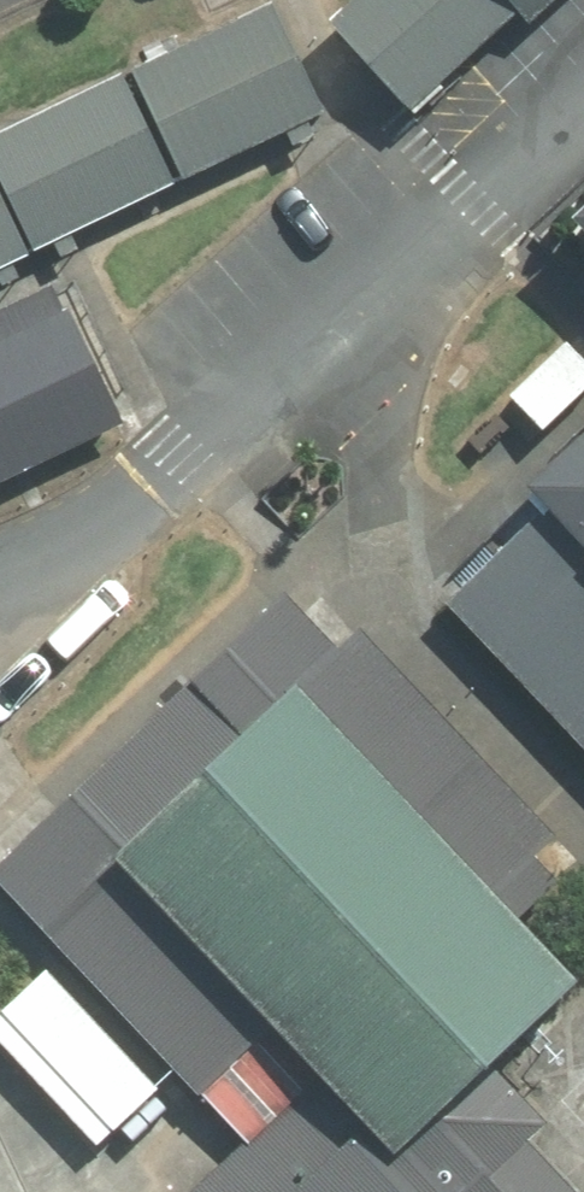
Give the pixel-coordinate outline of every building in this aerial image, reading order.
[(403,125),(542,0),(341,0),(313,25),(403,125)] [(310,133),(259,27),(0,150),(0,281),(310,133)] [(566,226),(583,244),(583,209),(566,226)] [(124,428),(69,315),(0,348),(0,488),(124,428)] [(498,493),(525,522),(441,602),(583,753),(583,411),(498,493)] [(289,690),(102,867),(261,1034),(310,1082),(387,1165),(431,1124),(575,989),(289,690)] [(0,856),(0,892),(197,1096),(261,1034),(102,867),(46,812),(0,856)] [(0,1008),(0,1048),(97,1151),(156,1095),(38,972),(0,1008)] [(310,1082),(192,1191),(498,1191),(431,1124),(387,1165),(310,1082)]
